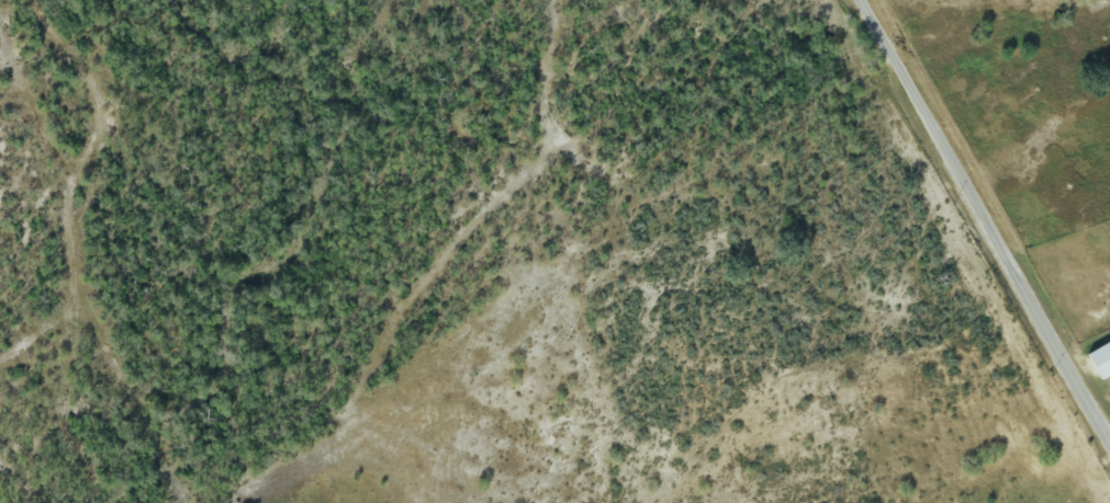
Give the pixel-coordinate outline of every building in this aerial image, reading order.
[(1099,378),(1109,373),(1109,340),(1087,351),(1099,378)]
